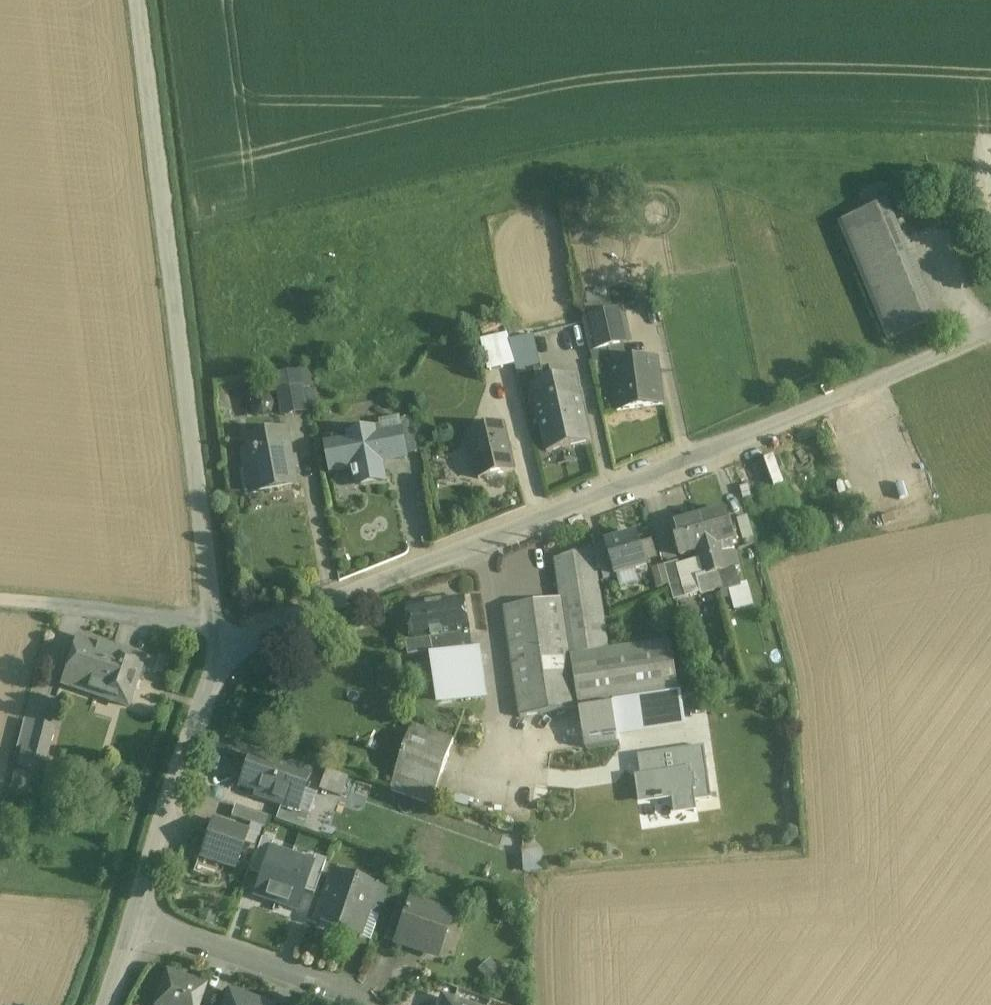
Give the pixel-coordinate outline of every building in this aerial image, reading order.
[(936,322),(888,205),(887,206),(887,205),(839,225),(888,342),(936,322)] [(613,313),(583,320),(590,353),(620,346),(613,313)] [(532,325),(510,330),(517,362),(539,357),(532,325)] [(509,341),(484,347),(490,371),(514,365),(509,341)] [(657,360),(611,366),(617,411),(662,404),(657,360)] [(306,392),(314,390),(311,370),(268,376),(271,397),(280,395),(306,392)] [(576,378),(532,388),(546,452),(590,443),(576,378)] [(306,392),(280,395),(283,419),(310,415),(306,392)] [(411,419),(397,422),(398,423),(400,433),(401,433),(405,456),(417,454),(411,419)] [(397,422),(379,426),(380,430),(350,436),(351,442),(332,446),(333,454),(328,455),(331,473),(356,468),(357,474),(353,475),(355,481),(358,480),(359,486),(382,481),(379,461),(405,456),(401,433),(400,433),(398,423),(397,423),(397,422)] [(504,425),(467,434),(478,480),(484,478),(487,481),(491,480),(494,476),(514,472),(504,425)] [(281,434),(248,441),(250,454),(283,447),(281,434)] [(250,454),(243,455),(246,469),(253,468),(256,483),(263,481),(265,494),(282,491),(282,487),(294,484),(287,447),(250,454)] [(779,455),(766,459),(774,486),(788,481),(779,455)] [(708,548),(719,545),(734,540),(726,511),(700,518),(708,548)] [(708,548),(700,518),(672,526),(680,557),(696,552),(698,562),(703,578),(715,574),(708,548)] [(750,518),(738,521),(744,543),(756,540),(750,518)] [(638,537),(604,546),(604,547),(613,578),(646,569),(638,537)] [(719,545),(708,548),(715,574),(720,591),(738,586),(733,570),(739,568),(733,551),(721,554),(719,545)] [(604,547),(593,550),(596,570),(600,570),(604,580),(613,578),(604,547)] [(593,548),(553,560),(560,600),(561,600),(570,655),(570,656),(608,650),(596,570),(593,550),(593,548)] [(698,562),(679,568),(687,598),(689,602),(708,596),(703,578),(698,562)] [(677,563),(664,567),(674,602),(687,598),(679,568),(677,563)] [(465,597),(404,606),(409,640),(405,641),(407,656),(429,653),(429,655),(473,648),(465,597)] [(560,600),(504,608),(520,717),(579,708),(570,656),(570,655),(561,600),(560,600)] [(145,659),(82,637),(68,679),(83,684),(81,692),(128,708),(145,659)] [(608,650),(570,656),(579,708),(678,694),(678,693),(670,642),(608,652),(608,650)] [(480,647),(473,648),(428,655),(436,707),(488,699),(480,647)] [(678,694),(579,708),(585,748),(685,733),(679,693),(678,693),(678,694)] [(56,731),(37,725),(30,750),(48,756),(56,731)] [(454,742),(412,727),(395,777),(435,790),(437,791),(454,742)] [(704,747),(637,757),(640,777),(634,777),(638,805),(671,800),(674,816),(697,813),(696,803),(712,801),(704,747)] [(30,750),(25,749),(20,766),(43,773),(48,756),(30,750)] [(307,777),(248,756),(237,787),(253,793),(252,798),(280,807),(295,812),(307,777)] [(348,778),(326,771),(320,790),(342,797),(348,778)] [(435,790),(395,777),(390,790),(430,804),(435,790)] [(371,789),(355,783),(352,792),(368,797),(371,789)] [(268,818),(234,807),(231,818),(264,829),(268,818)] [(295,812),(280,807),(275,821),(303,830),(307,816),(295,812)] [(247,835),(212,822),(200,857),(235,869),(247,835)] [(250,873),(261,877),(271,848),(273,844),(261,840),(250,873)] [(275,905),(292,855),(271,848),(261,877),(254,898),(275,905)] [(544,848),(526,848),(525,870),(544,870),(544,848)] [(292,855),(275,905),(296,912),(303,892),(313,862),(312,862),(292,855)] [(313,862),(303,892),(314,895),(316,891),(325,861),(313,857),(312,862),(313,862)] [(372,888),(334,875),(327,894),(319,918),(359,932),(366,911),(373,888),(372,888)] [(387,891),(372,886),(372,888),(373,888),(366,911),(379,916),(387,891)] [(314,895),(305,922),(316,926),(319,918),(327,894),(316,891),(314,895)] [(413,897),(399,893),(384,938),(397,943),(411,902),(411,903),(413,897)] [(411,903),(411,902),(397,943),(436,956),(450,916),(411,903)] [(165,974),(155,1004),(199,1004),(205,988),(165,974)] [(228,995),(225,1004),(258,1004),(228,995)]
